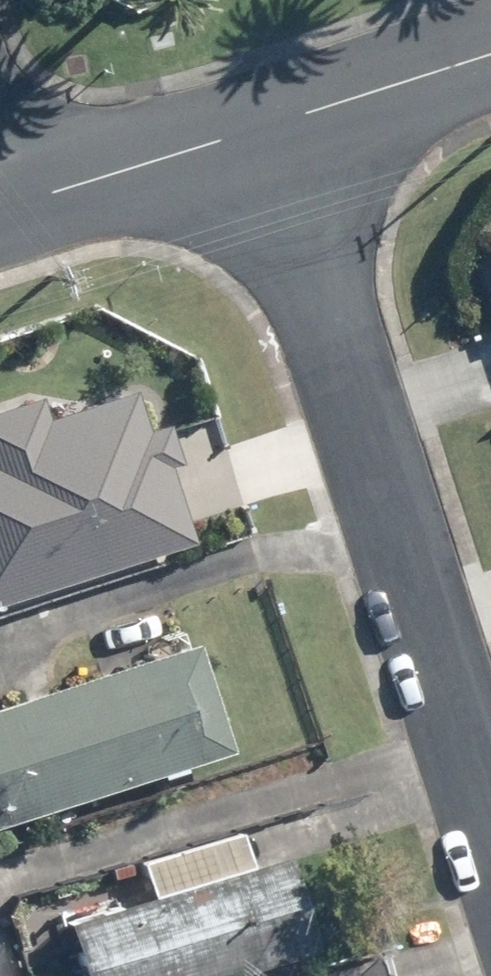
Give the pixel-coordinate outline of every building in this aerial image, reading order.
[(189,543),(163,464),(173,461),(162,427),(140,434),(126,393),(42,421),(34,395),(0,406),(0,604),(189,543)] [(200,637),(104,667),(139,776),(235,745),(200,637)] [(104,667),(10,698),(45,807),(139,776),(104,667)] [(0,702),(0,822),(45,807),(10,698),(0,702)] [(68,917),(86,975),(208,975),(317,942),(289,850),(68,917)] [(0,944),(0,975),(10,975),(0,944)]
